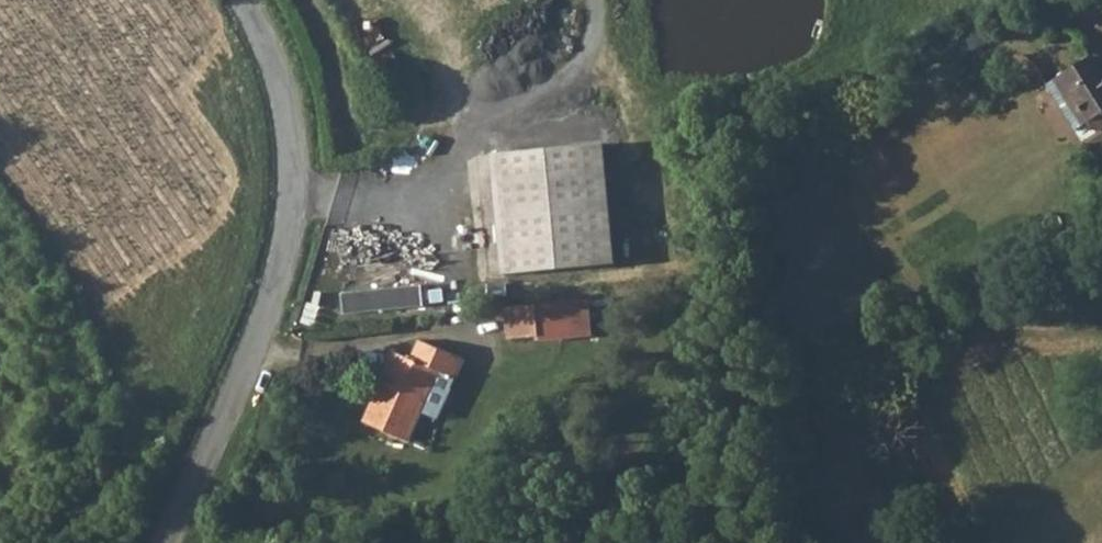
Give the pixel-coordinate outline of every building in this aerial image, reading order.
[(1058,78),(1088,124),(1101,116),(1101,118),(1101,80),(1089,59),(1058,78)] [(1088,124),(1058,78),(1051,82),(1079,129),(1088,124)] [(1088,124),(1093,132),(1101,127),(1101,118),(1101,116),(1088,124)] [(596,145),(486,155),(497,275),(606,265),(596,145)] [(346,289),(347,312),(428,309),(427,286),(346,289)] [(532,305),(505,307),(508,340),(535,338),(532,305)] [(408,361),(391,354),(360,425),(404,443),(435,373),(452,382),(461,362),(416,342),(408,361)]
